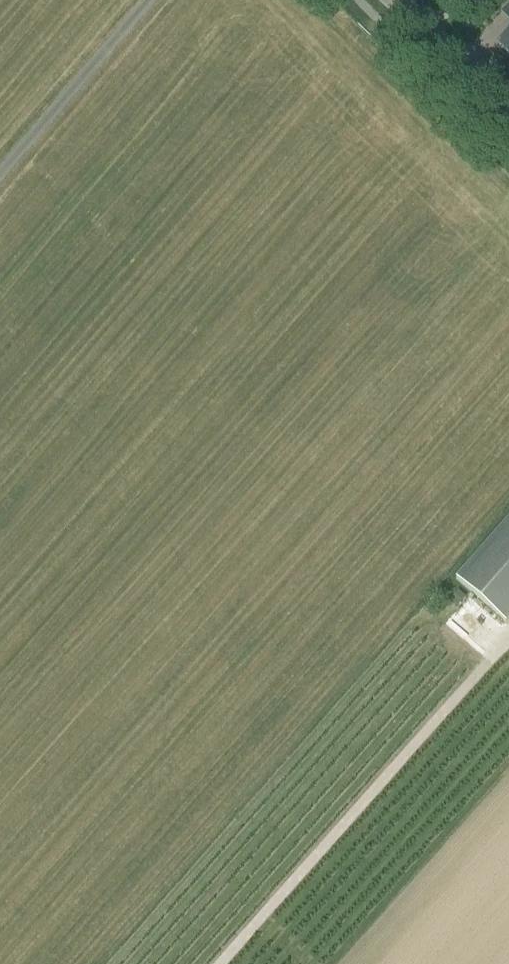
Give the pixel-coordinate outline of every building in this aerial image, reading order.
[(498,44),(508,54),(508,32),(498,44)] [(456,580),(505,623),(508,619),(508,521),(456,580)]
